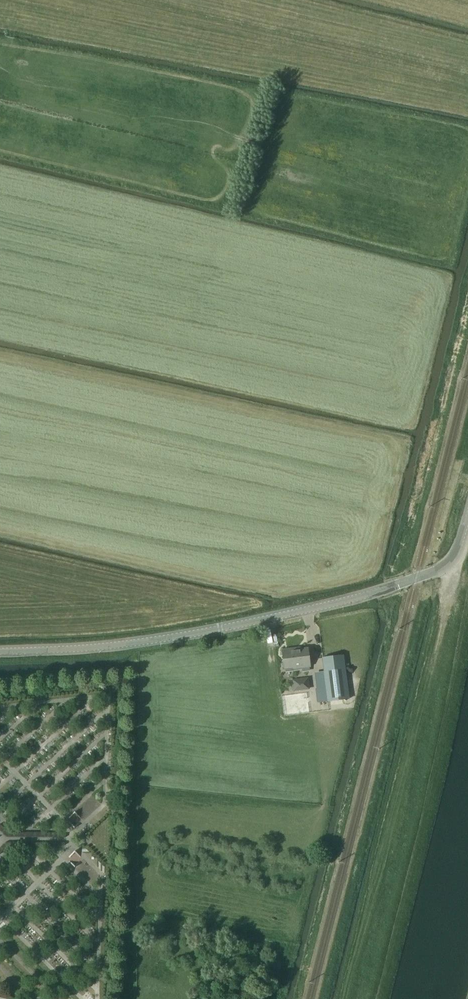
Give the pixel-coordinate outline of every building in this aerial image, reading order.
[(308,648),(299,650),(299,651),(293,652),(293,649),(282,650),(284,668),(301,666),(302,667),(311,666),(308,648)] [(343,655),(323,658),(328,702),(349,699),(343,655)] [(311,689),(308,677),(291,681),(293,693),(311,689)] [(75,827),(83,821),(76,812),(68,819),(75,827)]
